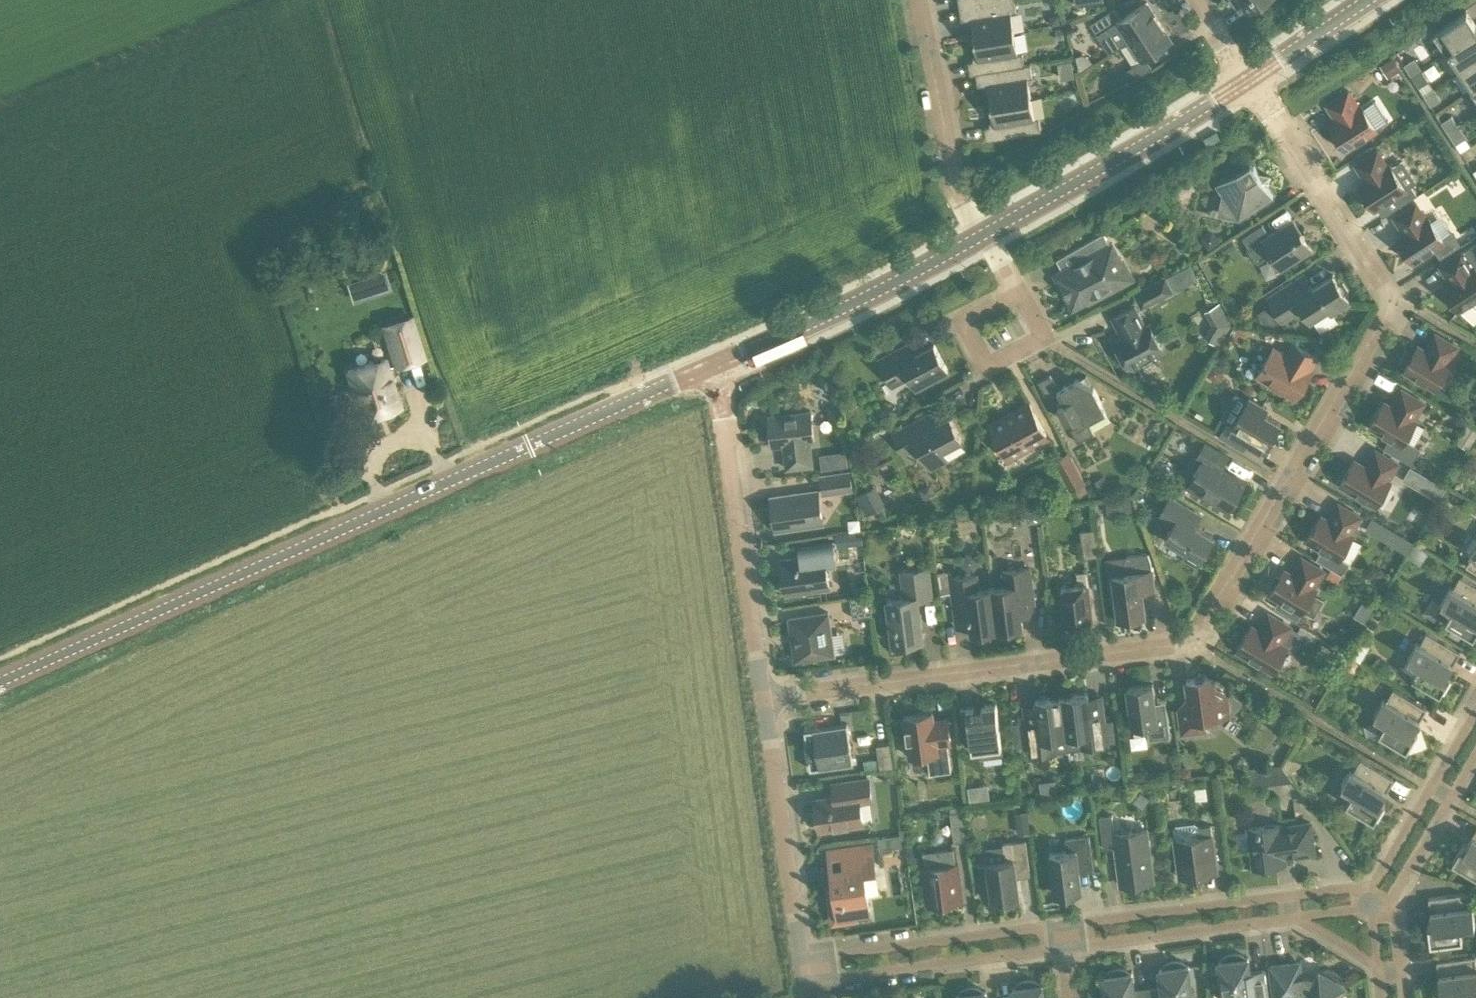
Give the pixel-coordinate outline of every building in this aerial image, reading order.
[(1014,0),(1006,0),(960,7),(962,20),(971,18),(975,39),(1014,33),(1011,12),(1016,11),(1014,0)] [(1130,40),(1159,21),(1147,2),(1121,18),(1114,8),(1091,24),(1109,53),(1129,40),(1130,40)] [(1475,32),(1475,25),(1466,11),(1434,32),(1447,52),(1475,32)] [(1059,15),(1053,15),(1050,19),(1051,26),(1061,25),(1059,15)] [(1159,21),(1130,40),(1142,60),(1125,70),(1132,81),(1152,68),(1146,58),(1172,41),(1159,21)] [(1063,27),(1055,28),(1056,39),(1064,38),(1063,27)] [(1447,52),(1448,52),(1450,51),(1462,69),(1475,60),(1475,32),(1447,52)] [(1014,33),(975,39),(978,60),(968,61),(970,74),(976,73),(1025,66),(1025,64),(1023,53),(1018,53),(1014,33)] [(1411,75),(1422,69),(1414,58),(1404,64),(1411,75)] [(1401,70),(1399,68),(1393,59),(1382,66),(1389,77),(1401,70)] [(1462,69),(1474,88),(1472,89),(1473,90),(1475,87),(1475,60),(1462,69)] [(1072,61),(1058,63),(1061,80),(1074,78),(1072,61)] [(1025,66),(976,73),(978,85),(988,84),(991,104),(1031,98),(1027,77),(1033,76),(1030,63),(1025,64),(1025,66)] [(1423,72),(1413,79),(1420,89),(1430,82),(1423,72)] [(1431,105),(1441,99),(1434,88),(1424,94),(1431,105)] [(1345,149),(1377,128),(1362,106),(1360,108),(1349,90),(1327,104),(1338,121),(1331,126),(1335,133),(1334,140),(1341,142),(1345,149)] [(1366,100),(1375,124),(1392,118),(1383,94),(1366,100)] [(1031,98),(991,104),(994,125),(985,127),(987,140),(1041,131),(1039,118),(1034,119),(1031,98)] [(1465,122),(1458,111),(1441,122),(1448,133),(1459,126),(1465,122)] [(1459,126),(1448,133),(1455,144),(1472,133),(1465,122),(1459,126)] [(1374,208),(1405,188),(1391,166),(1388,167),(1377,150),(1356,164),(1367,181),(1359,186),(1364,193),(1362,200),(1369,202),(1374,208)] [(1239,218),(1273,196),(1268,187),(1270,176),(1259,173),(1251,161),(1239,169),(1228,167),(1225,178),(1217,183),(1230,204),(1228,215),(1239,218)] [(1412,261),(1444,241),(1430,218),(1427,220),(1416,203),(1394,217),(1405,234),(1398,238),(1402,246),(1401,253),(1408,254),(1412,261)] [(1281,268),(1312,248),(1293,219),(1269,234),(1263,224),(1242,237),(1258,260),(1271,252),(1281,268)] [(1088,301),(1132,278),(1122,259),(1120,260),(1112,244),(1111,245),(1104,232),(1057,259),(1063,270),(1056,274),(1073,307),(1088,299),(1088,301)] [(1219,241),(1214,234),(1208,233),(1201,238),(1208,248),(1219,241)] [(1231,240),(1222,246),(1226,252),(1235,246),(1231,240)] [(1475,267),(1473,269),(1462,252),(1440,265),(1451,282),(1444,287),(1458,310),(1471,302),(1475,307),(1475,268),(1475,267)] [(1332,312),(1350,300),(1347,295),(1349,291),(1343,283),(1339,283),(1333,274),(1306,292),(1298,279),(1268,299),(1282,321),(1303,308),(1311,319),(1329,307),(1332,312)] [(1168,278),(1135,295),(1144,312),(1177,295),(1168,278)] [(1230,299),(1225,302),(1231,312),(1240,307),(1235,300),(1230,299)] [(1231,322),(1220,301),(1205,309),(1212,322),(1205,334),(1220,342),(1231,322)] [(1127,366),(1163,348),(1150,323),(1145,325),(1135,305),(1112,317),(1123,337),(1114,342),(1127,366)] [(395,374),(429,364),(415,318),(381,329),(395,374)] [(1447,364),(1457,346),(1435,333),(1425,350),(1417,346),(1404,369),(1436,388),(1450,365),(1447,364)] [(1308,370),(1317,356),(1294,343),(1286,356),(1273,349),(1258,374),(1296,397),(1312,372),(1308,370)] [(916,387),(948,370),(934,344),(911,356),(905,345),(879,359),(890,381),(900,376),(902,380),(910,375),(916,387)] [(349,371),(355,390),(330,397),(336,415),(360,407),(363,418),(364,418),(368,430),(384,425),(380,412),(402,406),(387,359),(349,371)] [(1088,421),(1107,411),(1093,387),(1092,386),(1086,375),(1079,379),(1078,379),(1059,389),(1051,374),(1038,381),(1053,410),(1059,407),(1067,421),(1073,418),(1077,425),(1071,429),(1078,442),(1094,433),(1088,421)] [(1247,394),(1252,392),(1254,388),(1247,383),(1242,391),(1247,394)] [(1414,420),(1424,402),(1402,389),(1392,407),(1384,402),(1370,425),(1403,444),(1416,421),(1414,420)] [(1268,445),(1281,423),(1264,413),(1268,408),(1250,397),(1233,425),(1234,425),(1228,436),(1246,446),(1252,436),(1268,445)] [(1008,456),(1046,435),(1030,404),(991,425),(1008,456)] [(810,441),(814,441),(811,411),(769,416),(772,446),(786,444),(787,453),(785,453),(787,468),(812,465),(810,441)] [(966,449),(961,439),(962,439),(950,416),(932,425),(927,415),(893,432),(904,454),(919,446),(931,468),(948,459),(966,449)] [(1466,425),(1460,435),(1473,443),(1475,437),(1475,431),(1466,425)] [(1229,511),(1246,482),(1221,468),(1228,456),(1205,443),(1198,455),(1204,459),(1188,486),(1229,511)] [(1388,480),(1398,463),(1376,450),(1366,467),(1354,460),(1340,483),(1377,505),(1391,482),(1388,480)] [(846,456),(837,457),(839,471),(848,470),(846,456)] [(1070,456),(1055,464),(1072,496),(1087,488),(1070,456)] [(1425,474),(1412,466),(1404,478),(1418,486),(1425,474)] [(820,479),(823,500),(854,496),(851,475),(820,479)] [(1109,489),(1103,477),(1093,483),(1099,495),(1109,489)] [(883,505),(874,486),(856,495),(866,514),(883,505)] [(776,530),(823,523),(818,490),(771,497),(776,530)] [(1198,563),(1213,536),(1188,521),(1194,511),(1170,497),(1158,517),(1172,526),(1165,537),(1186,550),(1183,554),(1198,563)] [(1118,501),(1119,515),(1132,514),(1130,500),(1118,501)] [(1350,562),(1341,556),(1353,535),(1350,534),(1361,516),(1339,503),(1328,521),(1321,516),(1307,539),(1323,549),(1317,558),(1331,567),(1342,573),(1344,571),(1345,572),(1350,562)] [(1038,522),(1037,512),(1027,513),(1028,520),(1032,523),(1038,522)] [(1387,540),(1394,528),(1374,516),(1367,528),(1387,540)] [(845,534),(835,535),(837,549),(847,547),(845,534)] [(1082,536),(1085,563),(1099,561),(1096,534),(1082,536)] [(806,555),(780,559),(785,594),(830,588),(826,562),(835,560),(834,554),(832,539),(805,544),(806,555)] [(1470,552),(1473,554),(1466,566),(1475,571),(1475,541),(1470,552)] [(1415,543),(1407,556),(1416,561),(1423,548),(1415,543)] [(1148,553),(1126,556),(1105,558),(1110,603),(1116,602),(1118,617),(1120,617),(1121,620),(1124,622),(1133,620),(1135,618),(1135,615),(1146,614),(1142,582),(1154,581),(1151,561),(1148,553)] [(1292,575),(1284,570),(1280,577),(1277,575),(1271,584),(1275,586),(1270,593),(1280,599),(1276,606),(1298,619),(1302,612),(1303,612),(1316,590),(1313,588),(1324,571),(1302,558),(1292,575)] [(992,587),(997,629),(1006,628),(1009,632),(1023,630),(1020,601),(1034,599),(1030,567),(1003,571),(1004,585),(992,587)] [(1337,582),(1342,573),(1331,567),(1326,575),(1337,582)] [(918,598),(932,596),(928,568),(902,571),(905,596),(887,599),(893,642),(923,639),(918,598)] [(1066,624),(1092,621),(1086,571),(1077,572),(1078,585),(1061,587),(1066,624)] [(997,629),(992,587),(979,589),(977,574),(950,578),(954,610),(968,608),(972,636),(987,634),(988,630),(997,629)] [(1450,586),(1442,581),(1422,612),(1435,620),(1438,616),(1474,637),(1475,633),(1475,585),(1460,576),(1453,588),(1450,586)] [(1367,592),(1363,600),(1375,607),(1379,599),(1367,592)] [(853,618),(872,615),(870,595),(850,598),(853,618)] [(795,660),(835,654),(829,612),(789,618),(795,660)] [(1316,641),(1291,626),(1269,613),(1258,630),(1251,626),(1237,649),(1273,671),(1287,648),(1316,641)] [(1426,699),(1433,688),(1440,693),(1452,674),(1448,672),(1460,652),(1427,632),(1420,644),(1416,642),(1408,656),(1420,663),(1412,676),(1425,684),(1418,695),(1426,699)] [(1217,706),(1227,694),(1215,684),(1214,676),(1205,677),(1199,673),(1195,678),(1186,680),(1190,707),(1178,709),(1182,734),(1207,730),(1205,718),(1219,716),(1217,706)] [(1149,740),(1170,737),(1167,709),(1156,711),(1153,684),(1128,687),(1133,725),(1147,723),(1149,740)] [(1415,728),(1427,708),(1393,688),(1386,700),(1383,698),(1374,712),(1387,720),(1379,733),(1407,749),(1418,730),(1415,728)] [(1088,692),(1062,695),(1067,735),(1080,734),(1081,748),(1108,744),(1104,715),(1091,717),(1088,692)] [(1067,735),(1062,695),(1036,699),(1039,723),(1026,725),(1029,754),(1056,751),(1054,737),(1067,735)] [(983,758),(1003,755),(996,704),(960,708),(965,743),(971,743),(972,750),(982,748),(983,758)] [(930,773),(951,771),(947,743),(951,743),(947,718),(933,720),(932,712),(905,716),(910,756),(927,754),(930,773)] [(1016,744),(1026,742),(1022,721),(1013,722),(1016,744)] [(810,769),(853,762),(847,723),(805,730),(810,769)] [(889,740),(875,742),(878,766),(892,764),(889,740)] [(876,759),(863,761),(864,770),(877,769),(876,759)] [(1382,799),(1394,779),(1361,759),(1354,770),(1350,768),(1342,783),(1354,790),(1346,803),(1374,820),(1386,801),(1382,799)] [(1191,770),(1188,767),(1183,767),(1184,775),(1192,774),(1191,770)] [(894,780),(893,770),(884,771),(885,778),(888,781),(894,780)] [(1139,779),(1138,774),(1132,770),(1127,771),(1129,781),(1139,779)] [(1056,777),(1040,779),(1042,793),(1057,792),(1056,777)] [(860,802),(872,801),(868,778),(842,782),(844,795),(815,799),(819,831),(863,824),(860,802)] [(971,796),(990,794),(989,781),(970,783),(971,796)] [(954,841),(967,840),(963,810),(950,812),(954,841)] [(1120,885),(1153,881),(1146,829),(1115,833),(1112,815),(1099,816),(1104,848),(1116,846),(1120,885)] [(1030,830),(1029,819),(1019,820),(1020,831),(1030,830)] [(1211,825),(1197,826),(1199,825),(1194,822),(1176,825),(1173,828),(1175,840),(1180,877),(1217,872),(1211,825)] [(1284,857),(1314,853),(1311,823),(1280,826),(1280,824),(1248,828),(1253,868),(1285,864),(1284,857)] [(1467,843),(1464,841),(1453,861),(1475,875),(1475,829),(1467,843)] [(906,846),(903,834),(879,838),(880,850),(906,846)] [(1079,867),(1093,865),(1089,836),(1065,839),(1067,851),(1049,853),(1055,893),(1082,890),(1079,867)] [(986,848),(988,863),(979,865),(982,890),(991,889),(993,901),(1019,898),(1016,870),(1030,869),(1026,840),(1003,843),(1003,846),(986,848)] [(864,871),(876,869),(872,843),(842,848),(845,868),(831,870),(833,885),(829,885),(830,893),(829,893),(833,922),(854,919),(853,913),(870,911),(864,871)] [(924,852),(926,867),(923,868),(927,905),(937,904),(938,908),(953,906),(952,902),(962,901),(958,863),(955,863),(954,848),(924,852)] [(1452,954),(1451,941),(1463,939),(1461,924),(1475,922),(1473,906),(1469,906),(1467,893),(1429,898),(1432,921),(1428,921),(1431,943),(1437,942),(1438,956),(1452,954)] [(1265,978),(1251,980),(1248,957),(1244,958),(1244,955),(1240,953),(1235,953),(1230,953),(1226,955),(1222,958),(1222,960),(1219,961),(1223,997),(1224,997),(1232,997),(1267,997),(1265,978)] [(1475,986),(1475,959),(1475,956),(1437,961),(1440,984),(1436,984),(1438,997),(1470,997),(1469,987),(1475,986)] [(1303,975),(1301,959),(1270,963),(1275,997),(1279,997),(1292,996),(1294,997),(1337,997),(1345,985),(1342,982),(1343,980),(1341,976),(1337,973),(1333,970),(1329,969),(1324,969),(1323,971),(1319,969),(1315,976),(1310,975),(1303,975)] [(1149,997),(1193,997),(1189,965),(1185,965),(1185,963),(1180,961),(1176,960),(1171,961),(1167,963),(1163,965),(1163,968),(1159,968),(1162,991),(1149,993),(1149,997)] [(1209,974),(1219,972),(1217,961),(1207,962),(1209,974)] [(1149,993),(1135,995),(1132,972),(1128,972),(1128,970),(1123,968),(1119,968),(1114,968),(1110,970),(1106,973),(1106,975),(1102,976),(1105,997),(1149,997),(1149,993)] [(1043,984),(1039,984),(1038,982),(1034,980),(1029,979),(1025,980),(1020,982),(1015,985),(1015,987),(1013,987),(1014,997),(1044,997),(1043,984)] [(986,991),(982,991),(981,989),(977,987),(972,986),(968,987),(963,989),(960,992),(960,994),(956,995),(956,997),(987,997),(986,991)]
